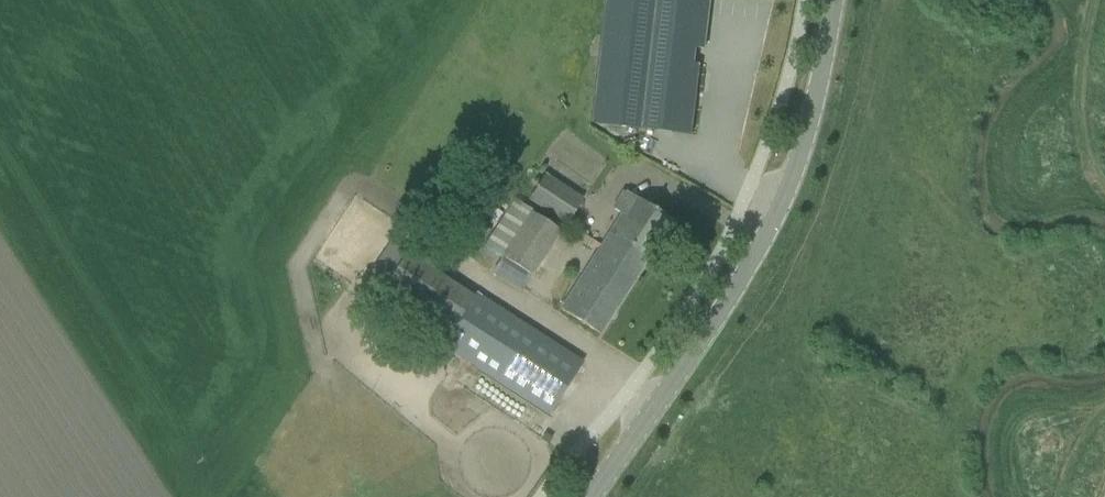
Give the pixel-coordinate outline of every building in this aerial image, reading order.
[(597,124),(677,134),(692,137),(702,66),(695,65),(697,50),(708,51),(715,0),(613,0),(597,124)] [(526,202),(565,227),(583,200),(544,174),(526,202)] [(626,217),(616,231),(612,229),(560,310),(599,334),(672,221),(637,199),(627,193),(628,192),(626,191),(614,209),(626,217)] [(489,275),(521,293),(561,233),(511,201),(483,246),(500,259),(489,275)] [(406,252),(374,300),(445,346),(548,413),(582,362),(476,293),(473,297),(406,252)]
